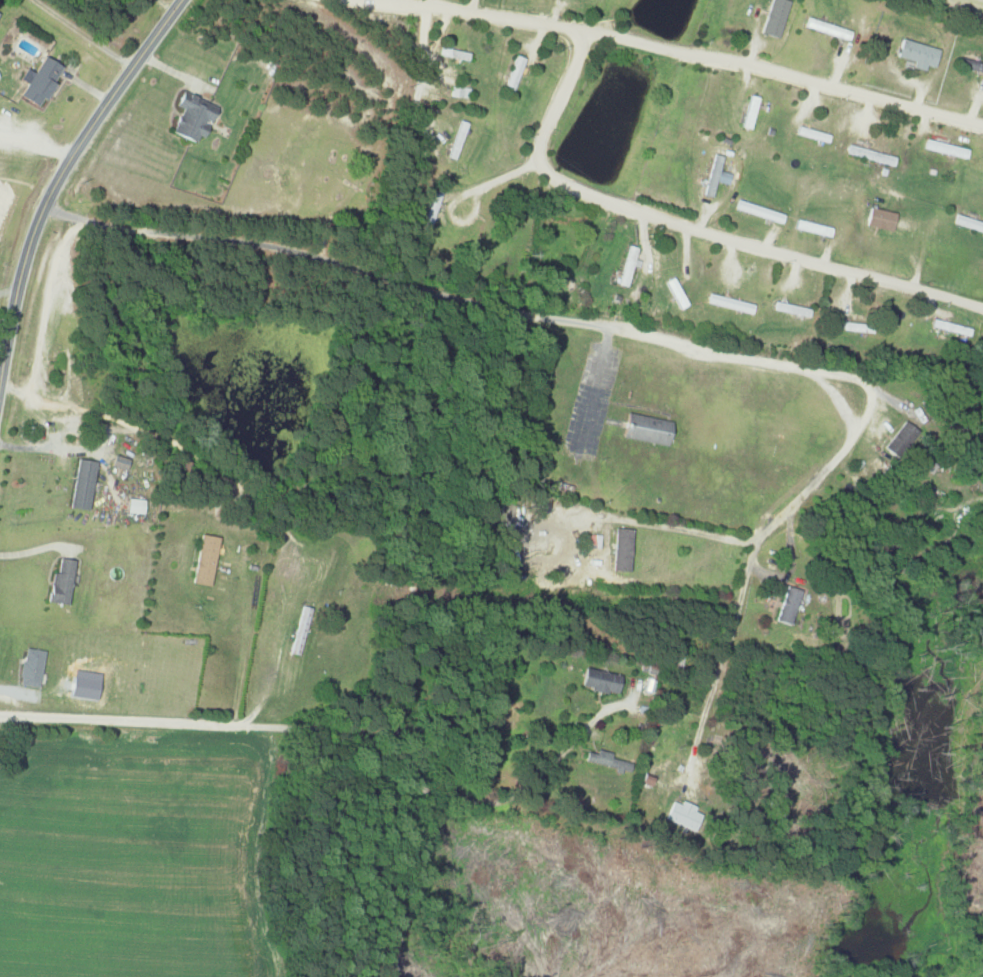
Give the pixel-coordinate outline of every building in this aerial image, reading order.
[(788,0),(787,0),(768,0),(759,31),(778,37),(788,0)] [(912,61),(911,66),(922,70),(924,64),(933,66),(939,49),(900,37),(894,55),(912,61)] [(525,58),(516,54),(503,87),(512,91),(525,58)] [(59,66),(39,55),(31,71),(22,67),(16,78),(23,82),(16,95),(37,106),(59,66)] [(970,59),(967,67),(982,73),(982,63),(970,59)] [(450,96),(469,97),(469,86),(451,86),(450,96)] [(167,131),(197,144),(213,105),(183,92),(180,99),(174,97),(171,104),(178,107),(167,131)] [(966,149),(925,137),(922,146),(963,158),(966,149)] [(714,181),(726,184),(729,173),(718,170),(722,155),(711,153),(701,194),(711,197),(714,181)] [(895,212),(868,206),(863,225),(891,231),(895,212)] [(637,267),(639,260),(633,258),(636,247),(626,245),(615,283),(625,286),(631,265),(637,267)] [(871,330),(872,323),(835,322),(835,330),(871,330)] [(666,444),(669,419),(625,413),(622,437),(666,444)] [(881,445),(894,457),(917,431),(905,420),(881,445)] [(124,470),(127,459),(112,454),(109,465),(124,470)] [(95,461),(75,458),(67,507),(87,510),(95,461)] [(141,514),(142,499),(125,498),(124,513),(141,514)] [(611,570),(629,571),(630,528),(612,528),(611,570)] [(217,537),(198,533),(189,582),(208,586),(217,537)] [(599,534),(588,533),(587,547),(598,548),(599,534)] [(68,603),(71,559),(56,558),(55,572),(48,572),(45,602),(68,603)] [(775,619),(790,624),(801,590),(786,585),(775,619)] [(36,687),(42,650),(22,647),(15,684),(36,687)] [(619,673),(581,668),(578,688),(616,693),(619,673)] [(628,770),(629,762),(609,758),(611,752),(595,749),(594,753),(585,751),(583,762),(628,770)] [(664,819),(699,828),(703,813),(694,811),(695,806),(669,799),(664,819)]
